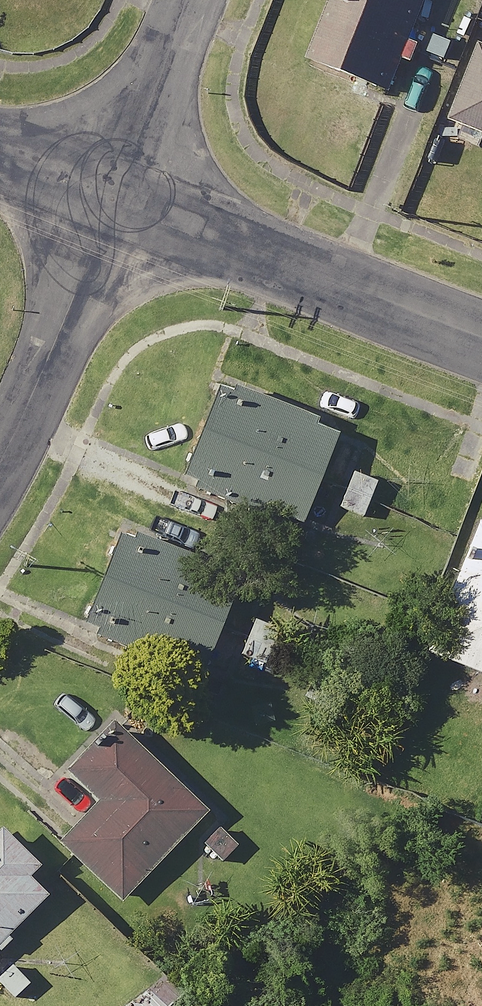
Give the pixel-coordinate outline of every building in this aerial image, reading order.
[(305,54),(386,83),(416,0),(324,0),(305,54)] [(475,36),(444,113),(481,128),(481,39),(475,36)] [(329,422),(207,380),(174,477),(296,518),(329,422)] [(372,477),(344,469),(334,506),(362,514),(372,477)] [(468,512),(416,647),(481,672),(481,518),(468,512)] [(231,564),(112,521),(79,613),(197,656),(231,564)] [(197,810),(105,724),(65,767),(96,795),(54,840),(116,897),(197,810)] [(0,840),(0,929),(45,881),(0,840)]
